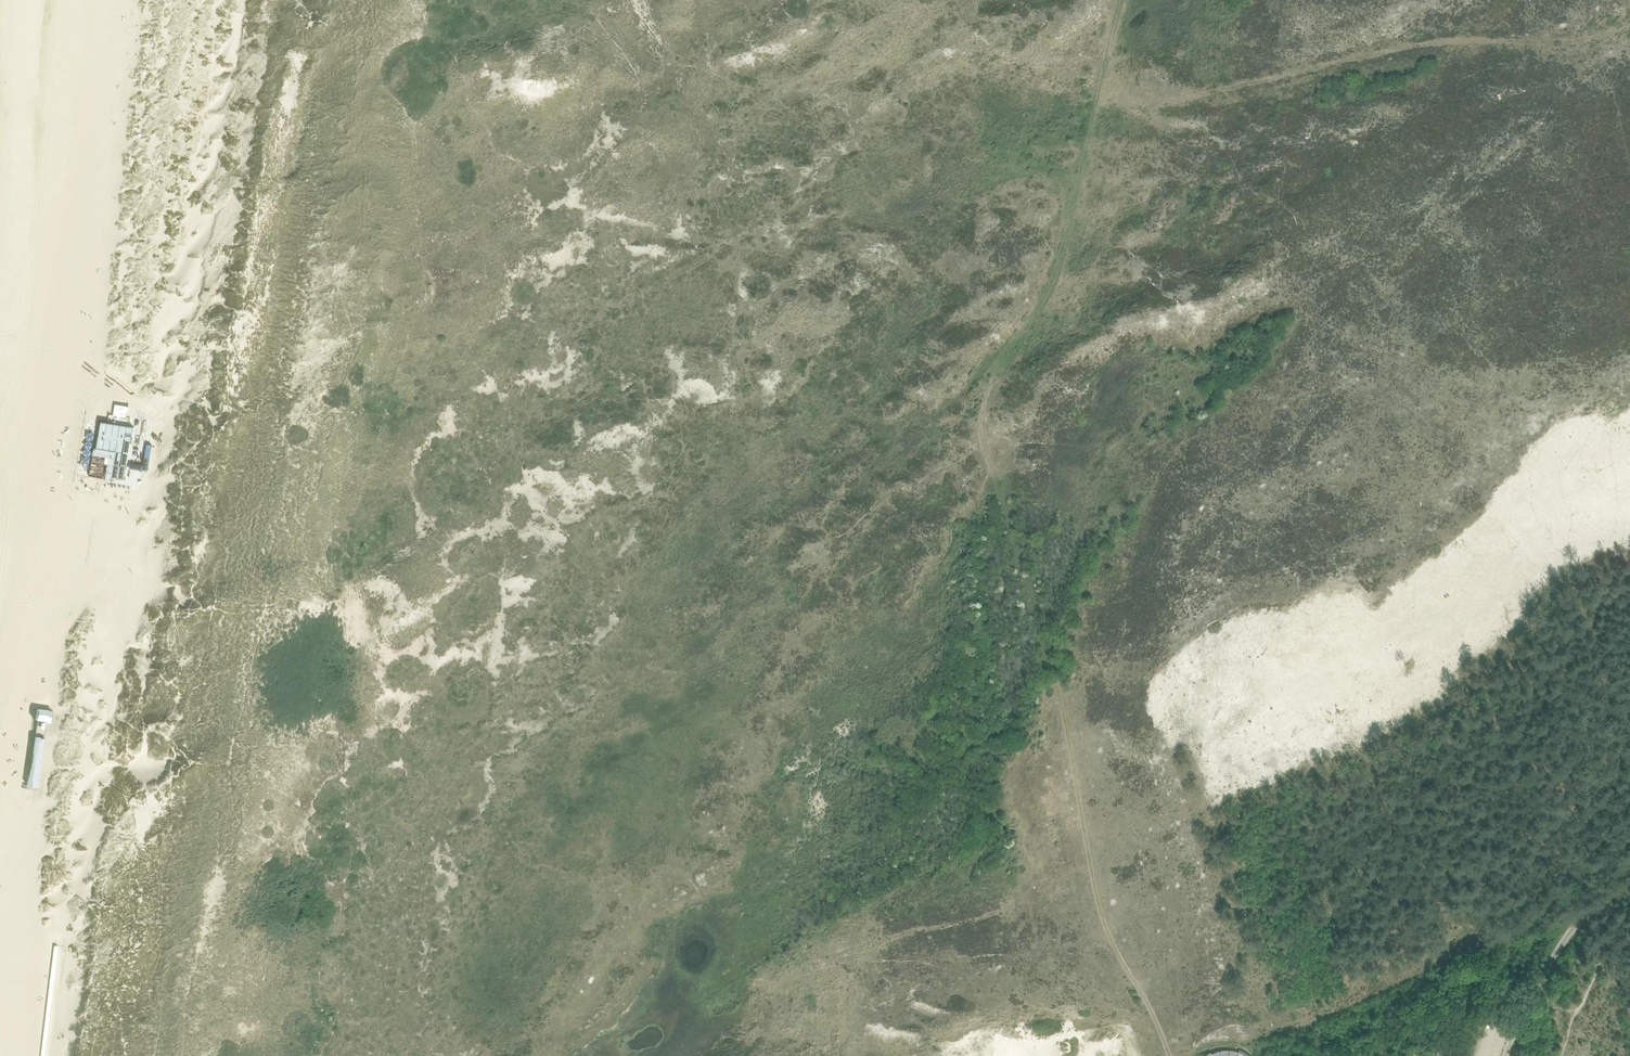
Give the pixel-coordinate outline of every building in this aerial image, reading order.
[(125,439),(96,434),(89,473),(123,479),(133,427),(127,426),(125,439)] [(53,711),(35,707),(21,785),(39,788),(53,711)]
